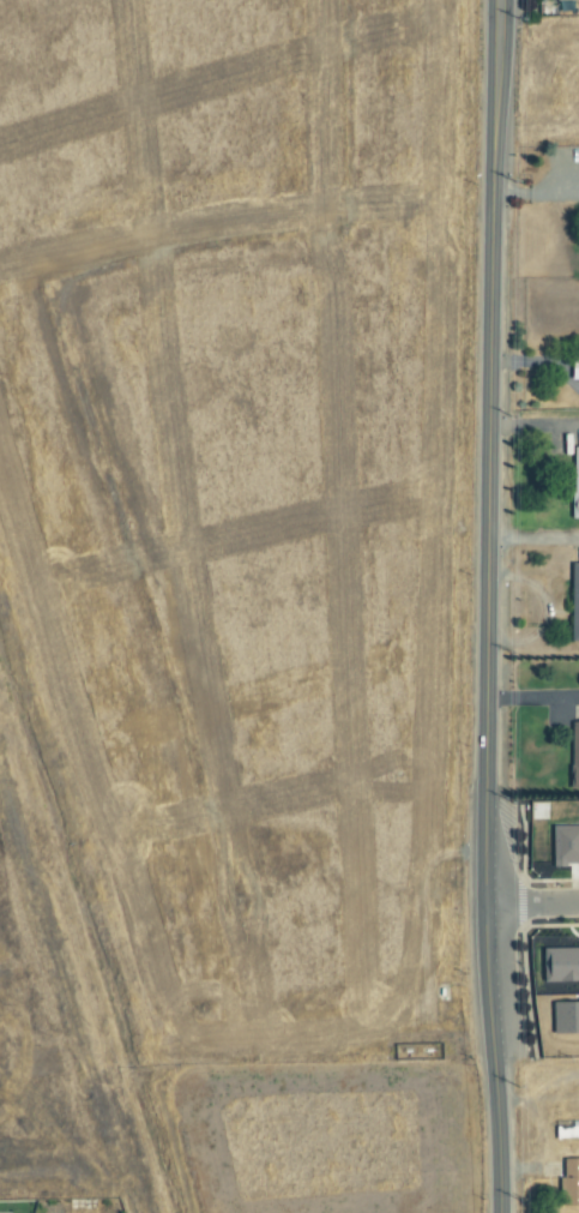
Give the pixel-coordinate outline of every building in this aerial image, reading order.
[(578,641),(578,565),(570,565),(570,641),(578,641)] [(571,721),(570,789),(578,789),(578,721),(571,721)] [(578,981),(578,947),(542,948),(542,982),(578,981)] [(562,1159),(562,1177),(559,1177),(559,1207),(578,1207),(578,1158),(562,1159)]
